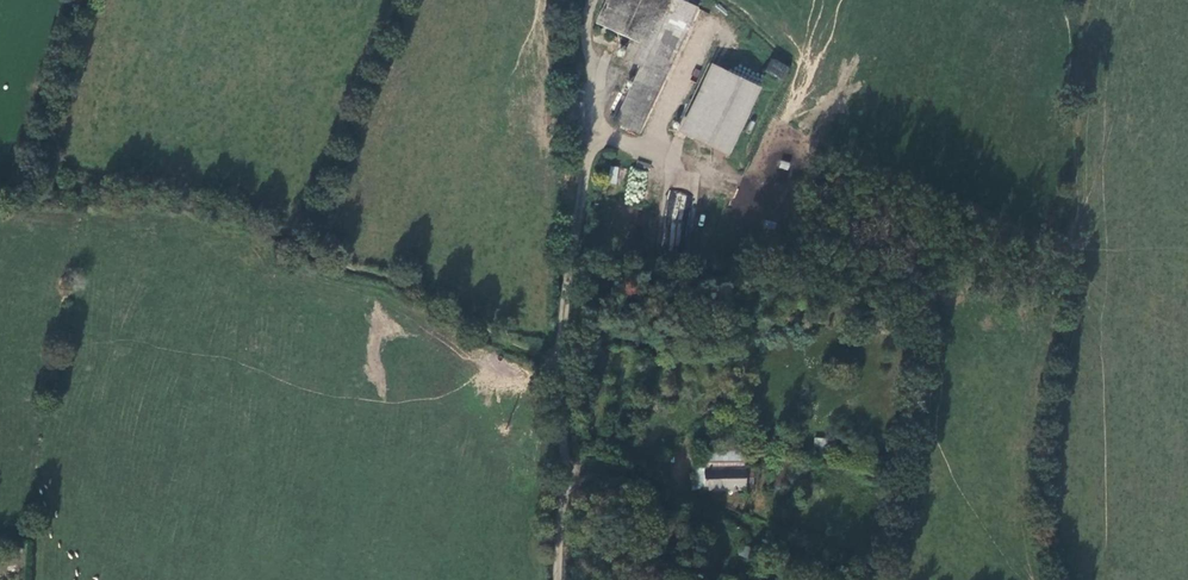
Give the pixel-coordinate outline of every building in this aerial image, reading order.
[(613,124),(637,135),(695,10),(673,1),(673,0),(604,0),(594,21),(633,36),(624,57),(643,65),(613,124)] [(772,57),(765,70),(782,80),(790,67),(772,57)] [(713,65),(679,135),(722,153),(753,86),(713,65)] [(616,184),(618,167),(610,166),(608,183),(616,184)] [(681,221),(687,194),(669,190),(664,217),(681,221)] [(662,226),(661,243),(689,245),(690,228),(662,226)] [(814,447),(826,447),(826,438),(814,438),(814,447)] [(691,484),(749,484),(750,473),(744,472),(743,463),(712,463),(692,462),(692,472),(691,472),(691,484)] [(736,549),(750,556),(754,548),(739,541),(736,549)]
